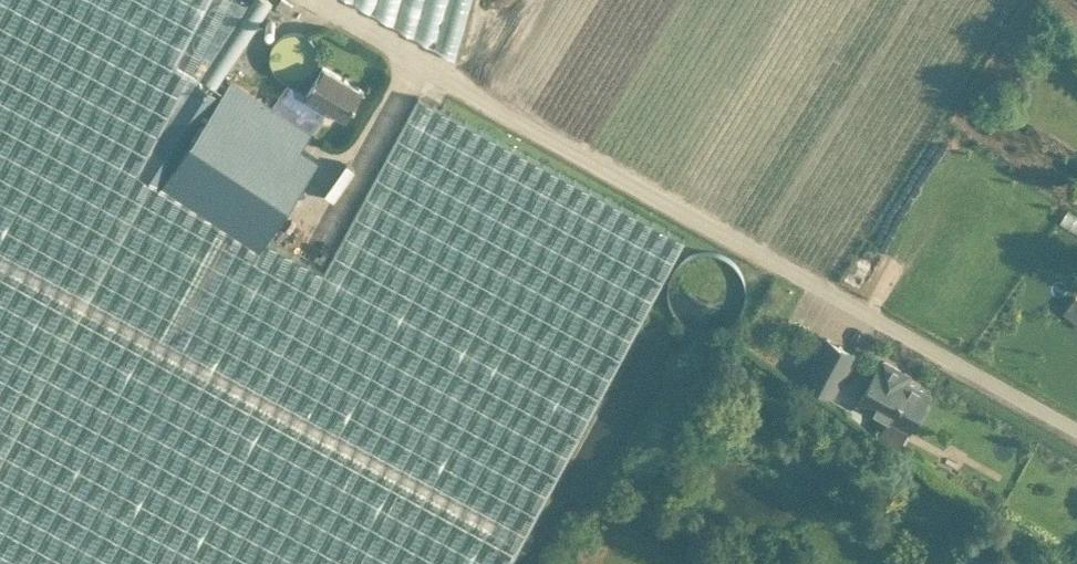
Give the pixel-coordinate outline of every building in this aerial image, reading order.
[(675,258),(685,239),(419,96),(325,271),(266,240),(319,159),(302,147),(329,106),(348,117),(364,89),(323,65),(307,92),(288,81),(281,93),(274,104),(233,77),(220,96),(198,80),(248,4),(242,0),(0,0),(0,563),(510,563),(675,258)] [(250,65),(275,27),(264,19),(238,57),(250,65)] [(263,54),(263,57),(263,59),(264,63),(265,65),(266,67),(267,69),(268,71),(269,72),(271,74),(276,78),(278,79),(280,80),(286,81),(290,81),(297,80),(300,78),(305,74),(307,72),(308,71),(309,69),(311,65),(312,61),(313,59),(313,54),(311,48),(310,46),(310,44),(307,41),(304,38),(302,36),(297,34),(294,33),(292,32),(290,32),(288,32),(286,32),(284,32),(282,33),(274,36),(272,38),(271,39),(269,41),(268,42),(267,44),(266,46),(265,48),(264,50),(263,54)] [(856,286),(870,263),(858,256),(844,279),(856,286)] [(828,337),(805,379),(833,394),(856,353),(828,337)] [(879,365),(859,401),(910,429),(915,419),(920,419),(927,407),(924,403),(929,393),(905,380),(909,373),(885,361),(882,367),(879,365)]
